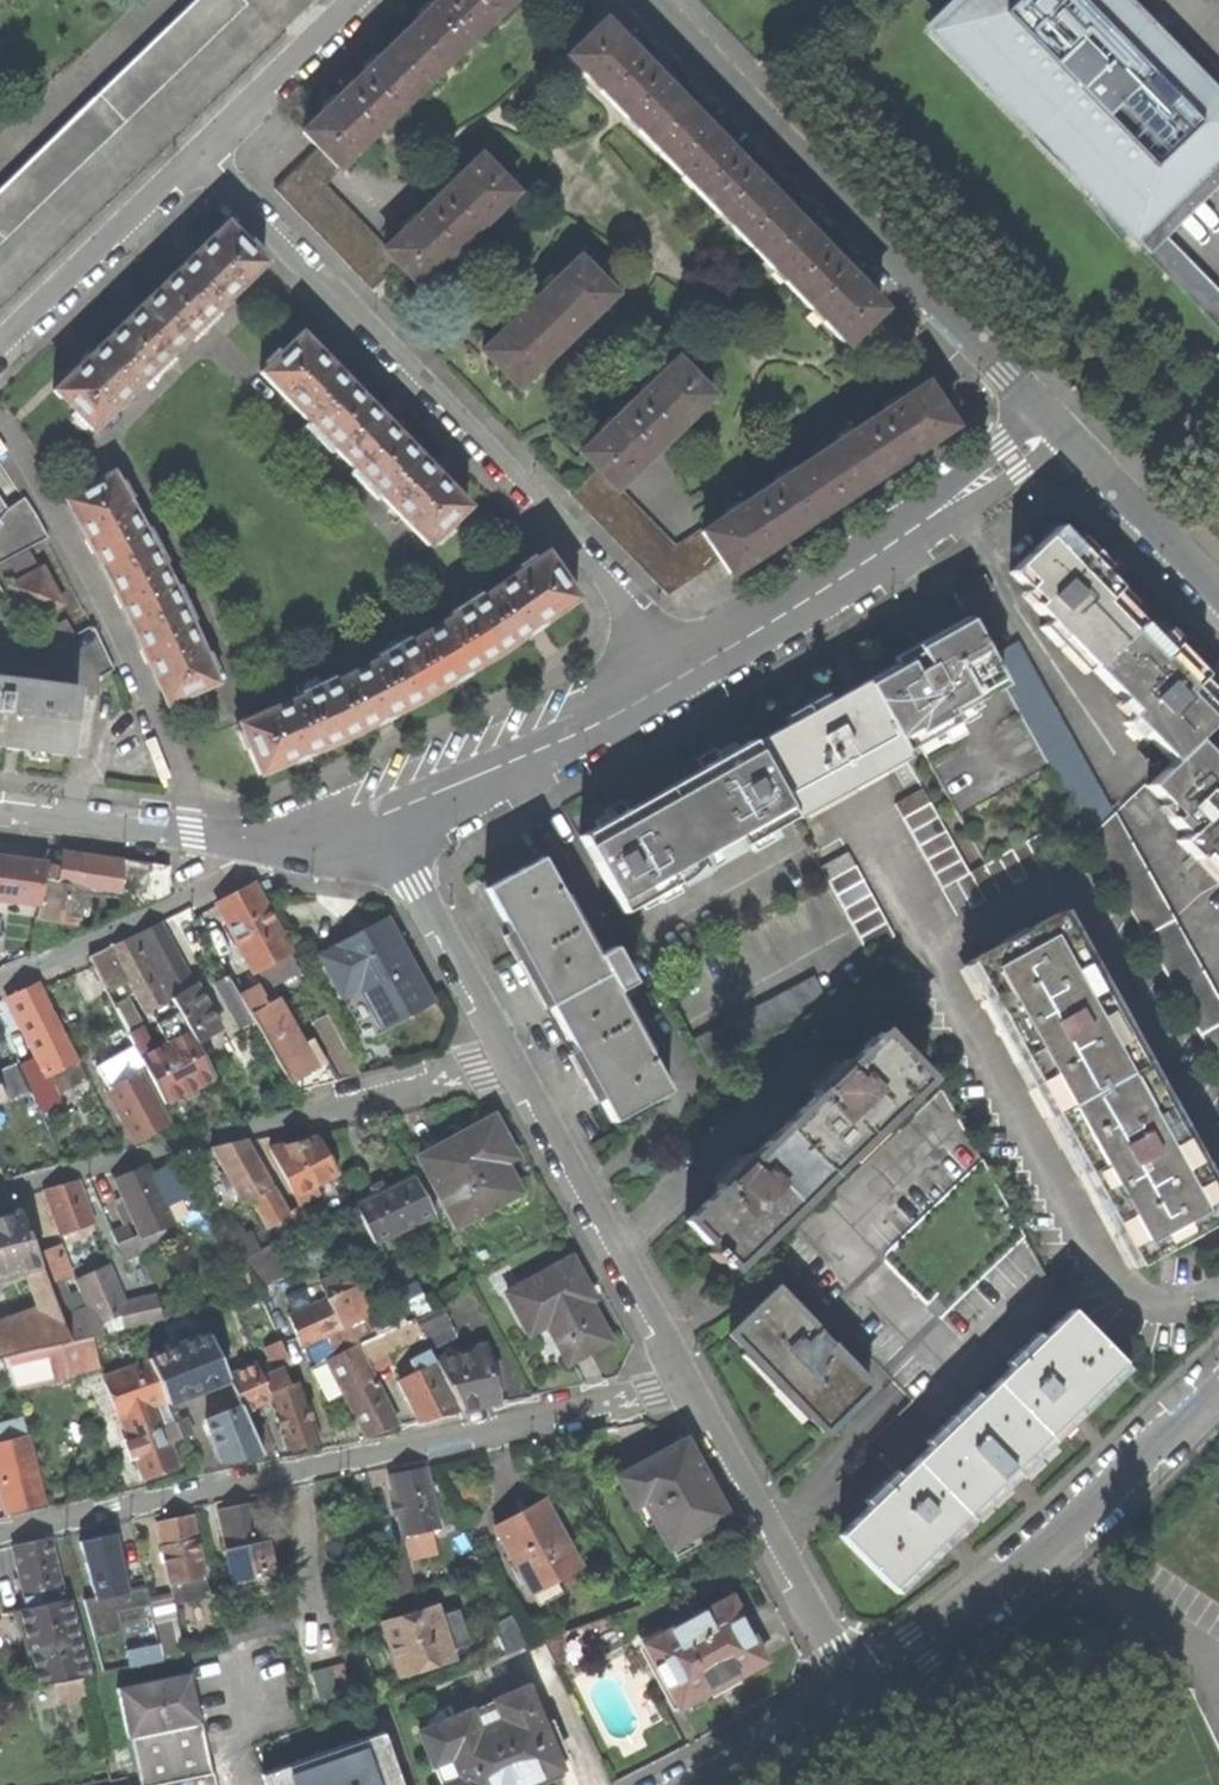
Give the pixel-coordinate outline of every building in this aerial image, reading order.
[(513,0),(441,0),(399,41),(434,76),(513,0)] [(1218,153),(1218,102),(1164,45),(1152,57),(1183,88),(1173,98),(1079,0),(965,0),(934,30),(1133,237),(1218,153)] [(1173,98),(1183,88),(1152,57),(1164,45),(1120,0),(1079,0),(1173,98)] [(567,58),(660,154),(696,119),(646,67),(603,23),(567,58)] [(337,169),(434,76),(399,41),(349,89),(303,133),(317,148),(337,169)] [(696,119),(660,154),(752,249),(789,215),(739,164),(696,119)] [(317,148),(300,164),(320,186),(337,169),(317,148)] [(408,275),(419,286),(515,193),(482,158),(385,251),(397,265),(408,275)] [(372,290),(397,265),(385,251),(320,186),(300,164),(274,189),(372,290)] [(752,249),(845,345),(882,311),(830,257),(789,215),(752,249)] [(53,391),(91,430),(262,262),(224,222),(198,247),(139,305),(87,357),(53,391)] [(499,370),(517,388),(614,295),(579,259),(482,352),(499,370)] [(259,372),(428,545),(468,507),(448,487),(383,420),(319,355),(299,334),(259,372)] [(587,461),(596,470),(615,490),(712,396),(677,360),(581,454),(587,461)] [(897,466),(954,428),(925,385),(814,459),(842,502),(897,466)] [(788,537),(842,502),(814,459),(702,532),(703,533),(720,559),(730,575),(788,537)] [(168,704),(218,683),(182,606),(148,540),(111,475),(66,500),(88,538),(104,567),(121,601),(134,627),(155,674),(168,704)] [(1064,640),(1091,669),(1139,623),(1096,578),(1102,573),(1090,560),(1057,525),(1010,571),(1040,602),(1033,607),(1047,622),(1040,628),(1058,646),(1064,640)] [(698,574),(720,559),(703,533),(675,550),(698,574)] [(8,580),(35,565),(28,551),(1,565),(8,580)] [(540,623),(575,598),(545,554),(465,609),(391,654),(319,690),(237,724),(258,775),(291,762),(291,763),(300,760),(308,757),(307,756),(338,744),(372,726),(373,727),(381,723),(388,719),(388,718),(420,701),(451,682),(451,684),(460,679),(467,675),(466,673),(498,653),(525,634),(526,635),(533,631),(540,625),(540,623)] [(31,620),(62,604),(43,568),(11,585),(31,620)] [(895,663),(862,681),(898,746),(914,737),(984,862),(1039,832),(1075,812),(989,656),(966,615),(932,634),(891,657),(895,663)] [(46,648),(72,633),(65,620),(38,634),(46,648)] [(1127,718),(1170,761),(1193,739),(1217,716),(1190,689),(1202,677),(1186,661),(1173,647),(1167,653),(1139,623),(1091,669),(1133,712),(1127,718)] [(989,656),(1075,812),(1218,1071),(1218,1003),(1018,641),(989,656)] [(0,679),(0,746),(20,749),(70,755),(78,689),(0,679)] [(807,711),(751,742),(793,817),(793,818),(904,757),(898,746),(862,681),(807,711)] [(1218,871),(1218,765),(1193,739),(1170,761),(1146,785),(1175,815),(1170,821),(1183,834),(1178,840),(1194,857),(1200,851),(1218,871)] [(578,835),(621,912),(793,817),(751,742),(750,740),(703,766),(613,816),(578,835)] [(1054,860),(1039,832),(984,862),(968,872),(921,788),(894,803),(956,915),(1054,860)] [(611,1121),(667,1091),(645,1051),(647,1050),(619,998),(634,990),(611,947),(613,946),(597,915),(591,918),(554,848),(517,868),(483,887),(542,995),(611,1121)] [(82,886),(119,892),(121,859),(61,851),(59,865),(45,863),(38,905),(36,919),(58,922),(76,925),(82,886)] [(866,951),(893,936),(846,851),(819,866),(866,951)] [(38,905),(45,863),(0,857),(0,900),(38,905)] [(118,914),(168,892),(163,864),(121,859),(119,892),(118,914)] [(281,980),(299,971),(252,885),(236,894),(217,904),(254,970),(264,978),(271,975),(273,980),(280,977),(281,980)] [(1017,1050),(1051,1112),(1136,1064),(1053,913),(967,961),(1017,1050)] [(407,961),(384,919),(336,945),(337,946),(318,956),(339,996),(358,986),(381,1029),(430,1003),(407,961)] [(195,1042),(218,1029),(193,984),(191,985),(159,923),(148,929),(135,935),(172,1002),(180,1016),(195,1042)] [(146,1015),(153,1011),(170,1003),(134,936),(119,943),(109,947),(126,977),(146,1015)] [(104,989),(126,977),(109,947),(88,958),(104,989)] [(812,975),(798,983),(814,1011),(828,1003),(812,975)] [(240,1027),(252,1020),(230,980),(227,976),(214,982),(240,1027)] [(252,1020),(288,1083),(316,1068),(285,1012),(280,1015),(273,1001),(267,1004),(261,992),(250,999),(238,977),(230,980),(252,1020)] [(45,1077),(78,1060),(68,1039),(64,1040),(36,983),(14,993),(9,996),(38,1054),(35,1055),(45,1077)] [(814,1011),(798,983),(785,990),(800,1018),(814,1011)] [(772,997),(787,1025),(800,1018),(785,990),(772,997)] [(133,994),(119,1000),(128,1022),(142,1016),(133,994)] [(758,1004),(774,1032),(787,1025),(772,997),(758,1004)] [(153,1011),(161,1026),(180,1016),(172,1002),(170,1003),(153,1011)] [(761,1039),(774,1032),(758,1004),(745,1011),(761,1039)] [(745,1011),(732,1018),(747,1046),(761,1039),(745,1011)] [(213,1077),(195,1042),(180,1016),(161,1026),(160,1027),(168,1044),(152,1052),(141,1031),(130,1037),(130,1038),(147,1070),(164,1103),(187,1091),(213,1077)] [(732,1018),(719,1025),(734,1053),(747,1046),(732,1018)] [(734,1053),(719,1025),(705,1032),(721,1060),(734,1053)] [(707,1067),(721,1060),(705,1032),(692,1039),(707,1067)] [(684,1220),(729,1266),(746,1250),(750,1254),(813,1194),(809,1189),(843,1156),(847,1160),(910,1099),(906,1094),(923,1078),(879,1033),(842,1069),(836,1063),(824,1075),(814,1084),(819,1091),(744,1163),(738,1157),(725,1170),(717,1178),(722,1184),(684,1220)] [(140,1073),(147,1070),(130,1038),(110,1049),(114,1057),(96,1067),(136,1142),(151,1133),(168,1124),(140,1073)] [(30,1058),(19,1063),(40,1112),(59,1103),(53,1090),(47,1092),(30,1058)] [(14,1061),(0,1067),(0,1079),(8,1097),(26,1089),(14,1061)] [(1218,1216),(1218,1214),(1136,1064),(1051,1112),(1094,1191),(1134,1263),(1218,1216)] [(293,1092),(325,1084),(316,1068),(288,1083),(293,1092)] [(455,1226),(517,1192),(504,1167),(515,1160),(509,1150),(492,1118),(418,1159),(455,1226)] [(312,1185),(336,1172),(318,1138),(301,1142),(271,1149),(294,1194),(302,1190),(305,1197),(309,1195),(311,1197),(316,1194),(312,1185)] [(242,1258),(297,1233),(287,1211),(271,1186),(246,1140),(228,1145),(212,1149),(242,1203),(258,1194),(270,1216),(249,1226),(246,1221),(228,1230),(242,1258)] [(164,1205),(183,1196),(170,1168),(152,1176),(147,1166),(125,1176),(115,1180),(125,1205),(119,1208),(125,1222),(132,1219),(134,1224),(111,1233),(122,1257),(138,1251),(136,1245),(142,1242),(145,1250),(166,1242),(160,1229),(172,1224),(164,1205)] [(435,1213),(415,1177),(384,1192),(355,1205),(373,1243),(435,1213)] [(60,1236),(93,1223),(78,1181),(50,1188),(44,1190),(60,1236)] [(304,1204),(289,1211),(300,1231),(315,1224),(304,1204)] [(68,1342),(37,1256),(20,1211),(0,1216),(0,1276),(23,1270),(39,1313),(0,1326),(0,1359),(5,1358),(58,1345),(68,1342)] [(59,1246),(37,1256),(68,1342),(101,1335),(98,1324),(111,1318),(118,1316),(122,1330),(132,1327),(122,1305),(107,1267),(91,1274),(77,1280),(87,1306),(72,1312),(61,1281),(71,1277),(59,1246)] [(138,1253),(123,1260),(127,1271),(142,1264),(138,1253)] [(568,1362),(608,1341),(588,1301),(593,1298),(587,1289),(571,1259),(506,1294),(528,1334),(547,1324),(568,1362)] [(327,1334),(337,1354),(357,1344),(402,1323),(394,1304),(367,1316),(349,1271),(320,1283),(327,1298),(288,1315),(295,1332),(301,1346),(306,1344),(327,1334)] [(421,1335),(428,1348),(450,1336),(438,1310),(430,1314),(414,1282),(398,1291),(412,1318),(421,1335)] [(823,1433),(868,1388),(829,1346),(835,1340),(827,1331),(818,1323),(812,1329),(772,1288),(727,1333),(742,1348),(737,1353),(802,1419),(806,1415),(823,1433)] [(154,1297),(122,1305),(132,1327),(159,1321),(157,1313),(154,1297)] [(195,1305),(157,1313),(159,1321),(199,1312),(195,1305)] [(1070,1310),(993,1384),(1044,1436),(1058,1422),(1065,1429),(1071,1422),(1079,1414),(1073,1408),(1120,1363),(1070,1310)] [(412,1318),(402,1323),(357,1344),(365,1360),(369,1359),(374,1370),(390,1363),(385,1351),(421,1335),(412,1318)] [(147,1359),(148,1360),(165,1403),(227,1377),(227,1376),(222,1364),(218,1357),(208,1334),(147,1359)] [(306,1344),(315,1364),(337,1354),(327,1334),(306,1344)] [(269,1357),(227,1376),(227,1377),(240,1405),(243,1410),(270,1399),(288,1448),(302,1445),(319,1441),(299,1382),(281,1341),(264,1348),(269,1357)] [(476,1350),(434,1361),(461,1411),(478,1407),(498,1403),(482,1341),(474,1343),(476,1350)] [(381,1429),(396,1422),(365,1360),(357,1344),(337,1354),(315,1364),(309,1367),(323,1409),(347,1397),(366,1435),(381,1429)] [(66,1377),(58,1345),(5,1358),(10,1373),(15,1389),(66,1377)] [(434,1361),(429,1350),(409,1360),(414,1372),(398,1380),(418,1419),(438,1415),(461,1411),(434,1361)] [(226,1353),(218,1357),(222,1364),(229,1360),(226,1353)] [(5,1358),(0,1359),(0,1375),(10,1373),(5,1358)] [(162,1472),(177,1467),(168,1443),(180,1439),(165,1403),(148,1360),(101,1377),(116,1417),(121,1415),(143,1479),(162,1472)] [(1044,1436),(993,1384),(911,1463),(962,1516),(996,1483),(1002,1490),(1009,1483),(1017,1475),(1011,1469),(1044,1436)] [(251,1429),(243,1410),(240,1405),(204,1417),(220,1462),(243,1457),(261,1452),(251,1429)] [(1,1425),(1,1428),(0,1429),(0,1493),(5,1514),(26,1508),(43,1503),(22,1419),(1,1425)] [(262,1426),(251,1429),(261,1452),(270,1449),(262,1426)] [(705,1530),(726,1519),(709,1488),(684,1443),(616,1479),(632,1508),(643,1503),(676,1563),(712,1544),(705,1530)] [(948,1530),(962,1516),(911,1463),(837,1535),(889,1588),(935,1543),(941,1549),(947,1543),(954,1536),(948,1530)] [(403,1535),(438,1528),(424,1468),(405,1472),(388,1475),(403,1535)] [(531,1594),(578,1569),(542,1501),(526,1510),(495,1526),(531,1594)] [(234,1583),(275,1573),(268,1541),(261,1543),(252,1503),(232,1507),(218,1510),(234,1583)] [(195,1599),(210,1596),(206,1576),(204,1577),(191,1515),(173,1519),(156,1523),(172,1596),(193,1591),(195,1599)] [(136,1602),(148,1600),(142,1570),(136,1572),(127,1528),(107,1532),(92,1536),(104,1595),(133,1589),(136,1602)] [(393,1532),(379,1536),(394,1594),(406,1591),(393,1532)] [(12,1547),(26,1609),(61,1600),(47,1539),(26,1543),(12,1547)] [(726,1681),(763,1660),(728,1598),(645,1644),(680,1707),(726,1681)] [(38,1686),(52,1684),(79,1679),(87,1677),(66,1599),(61,1600),(26,1609),(19,1611),(31,1659),(38,1686)] [(147,1659),(160,1656),(149,1603),(136,1605),(147,1659)] [(503,1605),(488,1613),(510,1654),(527,1648),(503,1605)] [(397,1620),(382,1625),(399,1676),(450,1660),(434,1608),(397,1620)] [(175,1619),(155,1623),(162,1655),(182,1650),(175,1619)] [(477,1621),(466,1625),(470,1638),(481,1634),(477,1621)] [(317,1705),(348,1696),(341,1667),(310,1674),(317,1705)] [(139,1784),(213,1784),(193,1674),(116,1689),(118,1700),(126,1739),(130,1738),(139,1784)] [(10,1691),(20,1689),(17,1677),(8,1680),(10,1691)] [(79,1679),(52,1684),(56,1702),(83,1697),(79,1679)] [(441,1784),(523,1784),(559,1771),(550,1750),(561,1746),(551,1723),(541,1727),(525,1690),(420,1737),(441,1784)] [(384,1736),(261,1779),(263,1784),(401,1784),(384,1736)]
